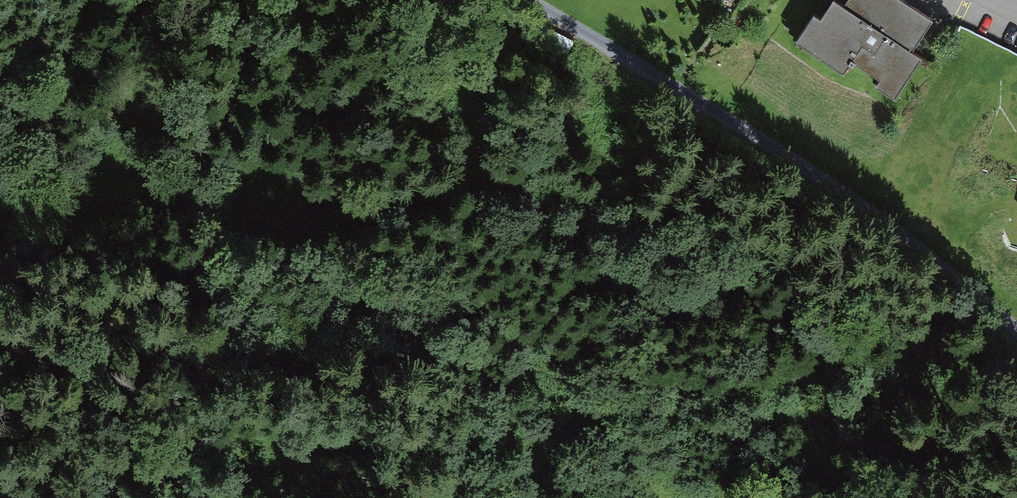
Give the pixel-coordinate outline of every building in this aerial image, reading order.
[(875,86),(893,98),(922,55),(916,51),(911,48),(932,16),(907,0),(847,0),(844,4),(838,0),(832,0),(820,18),(814,13),(795,42),(843,73),(851,60),(880,78),(875,86)]
